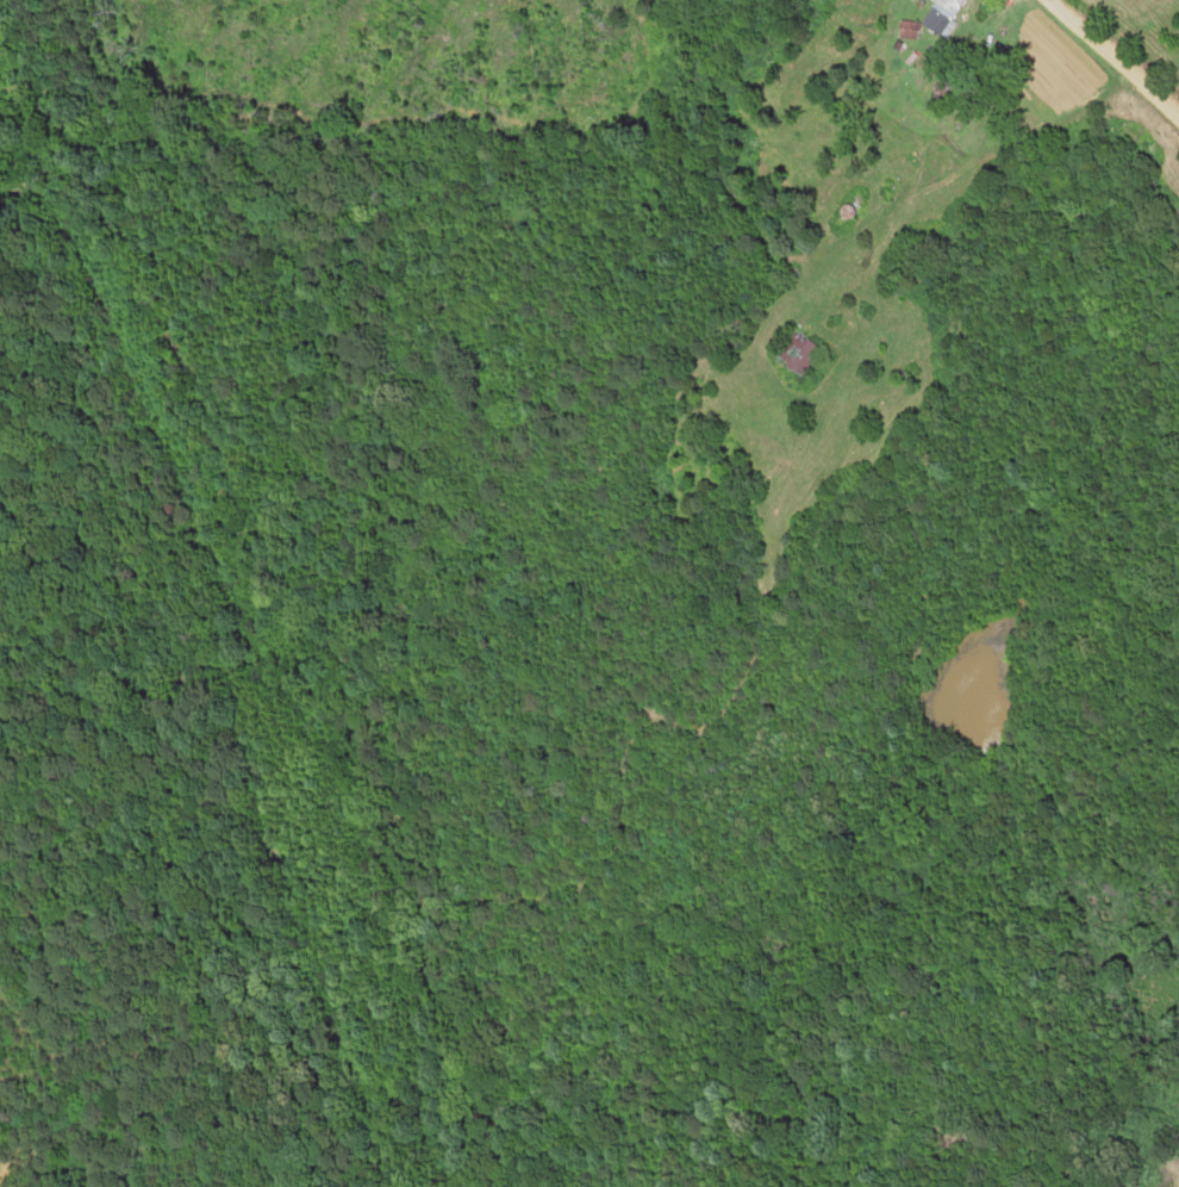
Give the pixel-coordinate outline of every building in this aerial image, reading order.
[(960,0),(931,0),(917,27),(941,38),(960,0)] [(770,354),(793,376),(817,352),(794,330),(770,354)]
